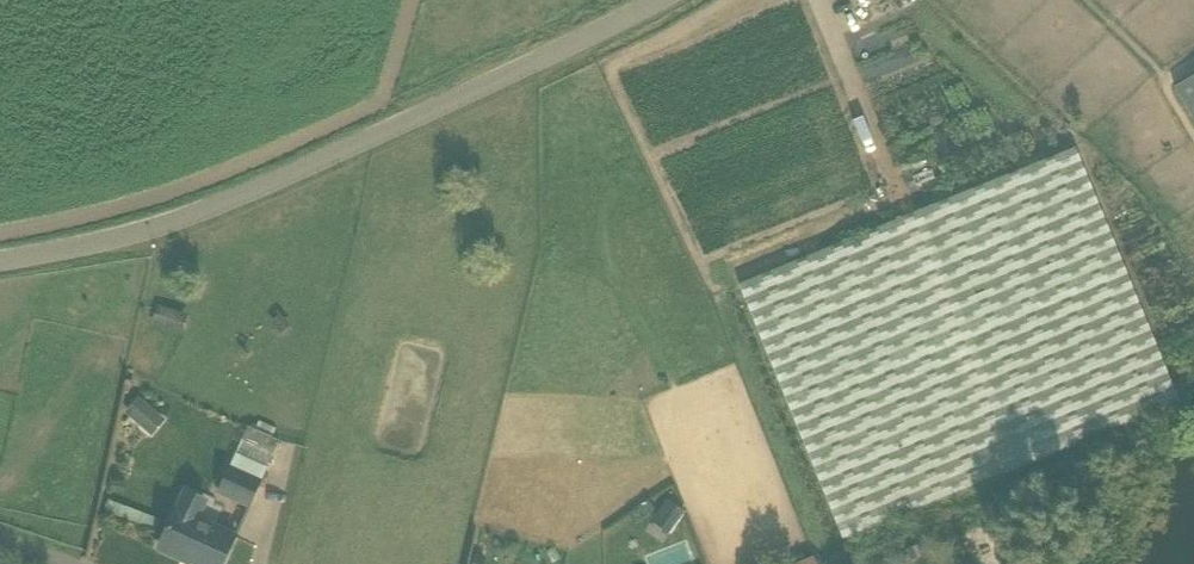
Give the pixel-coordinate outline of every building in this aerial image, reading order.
[(1175,87),(1193,120),(1193,76),(1175,87)] [(1180,403),(1178,399),(1075,148),(739,285),(843,540),(1000,476),(1180,403)] [(188,314),(158,306),(153,327),(182,334),(188,314)] [(140,398),(126,414),(153,437),(166,421),(140,398)] [(260,422),(255,431),(273,439),(277,429),(260,422)] [(248,428),(237,454),(267,467),(279,442),(273,439),(255,431),(248,428)] [(237,454),(230,468),(260,482),(267,467),(237,454)] [(260,482),(230,468),(218,493),(249,507),(260,482)] [(160,547),(196,563),(222,563),(235,537),(197,519),(205,502),(186,493),(178,510),(177,510),(160,547)] [(658,513),(677,526),(686,513),(667,499),(658,513)] [(479,543),(476,556),(485,558),(489,546),(479,543)] [(486,558),(474,555),(472,563),(484,563),(486,558)]
